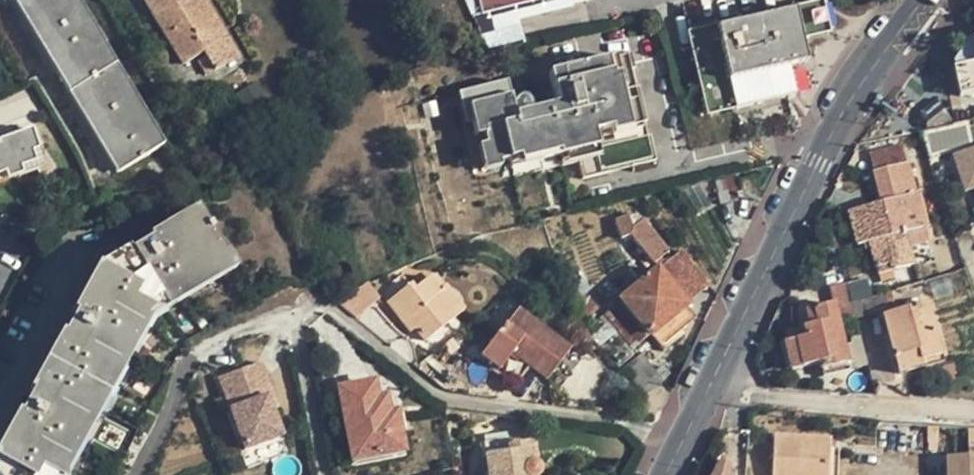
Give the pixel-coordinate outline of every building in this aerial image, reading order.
[(81,0),(22,0),(123,171),(167,145),(81,0)] [(184,65),(204,53),(200,45),(222,32),(203,0),(146,0),(184,65)] [(486,49),(522,41),(516,17),(589,0),(524,0),(484,9),(482,0),(464,0),(486,49)] [(484,9),(524,0),(482,0),(484,9)] [(689,35),(701,86),(707,113),(785,95),(780,68),(805,62),(800,36),(825,31),(819,3),(689,35)] [(238,58),(222,32),(200,45),(204,53),(215,72),(238,58)] [(957,70),(973,67),(973,40),(952,43),(957,70)] [(540,164),(560,160),(559,156),(577,152),(581,165),(583,177),(656,161),(650,137),(647,138),(644,123),(647,123),(639,89),(636,89),(631,70),(634,69),(630,55),(550,73),(559,115),(517,124),(508,83),(466,91),(476,138),(485,136),(491,166),(539,156),(540,164)] [(957,70),(966,122),(973,120),(973,67),(957,70)] [(294,69),(283,76),(286,83),(298,76),(294,69)] [(24,133),(0,141),(0,175),(35,163),(24,133)] [(870,154),(883,203),(892,236),(908,233),(911,246),(929,242),(903,146),(870,154)] [(956,156),(968,191),(973,189),(973,150),(956,156)] [(562,169),(581,165),(577,152),(559,156),(560,160),(562,169)] [(870,243),(877,268),(892,264),(895,270),(915,265),(911,246),(908,233),(892,236),(883,203),(849,212),(858,246),(870,243)] [(196,215),(100,271),(0,454),(0,474),(53,474),(61,461),(64,462),(78,438),(75,436),(90,407),(94,409),(110,381),(106,378),(122,350),(125,353),(139,327),(136,325),(144,311),(147,313),(185,291),(184,288),(210,272),(212,275),(227,267),(196,215)] [(619,236),(628,232),(653,263),(668,252),(642,220),(630,228),(626,217),(613,222),(619,236)] [(680,251),(657,270),(686,304),(709,285),(680,251)] [(736,264),(734,260),(728,273),(732,272),(731,267),(736,264)] [(879,274),(895,270),(892,264),(877,268),(879,274)] [(686,304),(657,270),(620,300),(650,335),(651,334),(662,325),(673,337),(695,318),(685,305),(686,304)] [(424,341),(457,316),(436,291),(439,289),(429,277),(421,282),(417,278),(410,283),(410,284),(387,302),(403,323),(407,319),(414,328),(424,341)] [(338,303),(357,319),(379,299),(368,283),(338,303)] [(849,365),(845,347),(840,321),(856,318),(853,304),(848,283),(828,288),(833,305),(811,310),(814,326),(806,328),(808,337),(786,342),(792,370),(820,364),(821,372),(849,365)] [(445,285),(439,289),(436,291),(457,316),(464,310),(445,285)] [(885,296),(853,304),(856,318),(867,315),(867,311),(887,306),(885,296)] [(633,349),(650,335),(620,300),(604,313),(633,349)] [(923,361),(943,355),(929,304),(884,316),(899,372),(925,366),(923,361)] [(490,309),(479,318),(494,330),(504,318),(490,309)] [(547,380),(568,350),(516,312),(505,325),(503,324),(480,356),(498,370),(511,353),(547,380)] [(409,331),(414,328),(407,319),(403,323),(409,331)] [(615,331),(608,323),(592,337),(598,346),(615,331)] [(662,347),(673,337),(662,325),(651,334),(662,347)] [(869,366),(864,350),(857,351),(855,345),(845,347),(849,365),(855,364),(857,369),(869,366)] [(430,356),(424,361),(445,380),(451,373),(430,356)] [(262,364),(219,380),(246,452),(283,439),(273,410),(269,399),(274,397),(262,364)] [(371,400),(375,400),(372,382),(337,389),(351,462),(403,452),(395,413),(387,414),(374,417),(371,400)] [(278,408),(274,397),(269,399),(273,410),(278,408)] [(384,398),(375,400),(371,400),(374,417),(387,414),(384,398)] [(483,440),(486,462),(488,474),(541,474),(541,471),(539,463),(529,461),(526,443),(526,442),(508,444),(506,436),(483,440)] [(827,439),(776,436),(775,474),(827,474),(827,439)] [(536,441),(526,443),(529,461),(539,463),(536,441)] [(947,458),(948,474),(973,474),(973,457),(947,458)] [(727,465),(726,465),(724,466),(720,474),(732,474),(732,469),(730,466),(727,465)]
